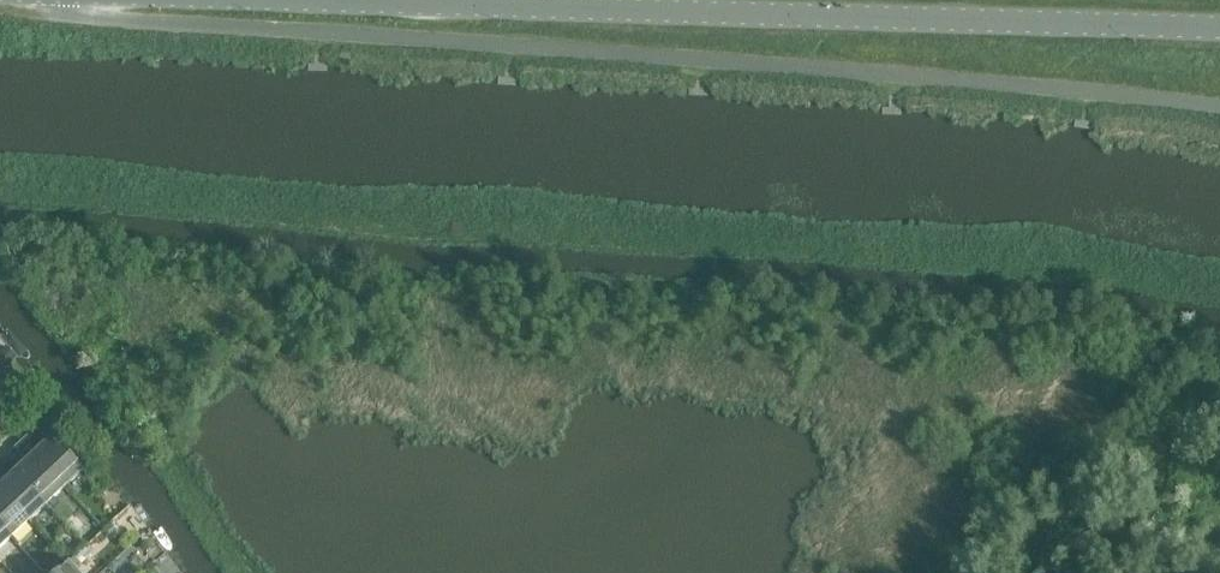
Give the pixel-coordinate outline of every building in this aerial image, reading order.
[(7,348),(0,356),(8,363),(15,355),(7,348)] [(28,437),(22,443),(64,488),(82,472),(52,439),(40,450),(28,437)] [(27,462),(16,472),(47,505),(64,488),(22,443),(15,450),(27,462)] [(29,522),(47,505),(16,472),(5,482),(0,477),(0,490),(29,522)] [(11,538),(29,522),(0,490),(0,526),(11,538)] [(11,538),(0,526),(0,549),(11,538)] [(74,571),(80,566),(73,559),(58,572),(76,572),(74,571)]
